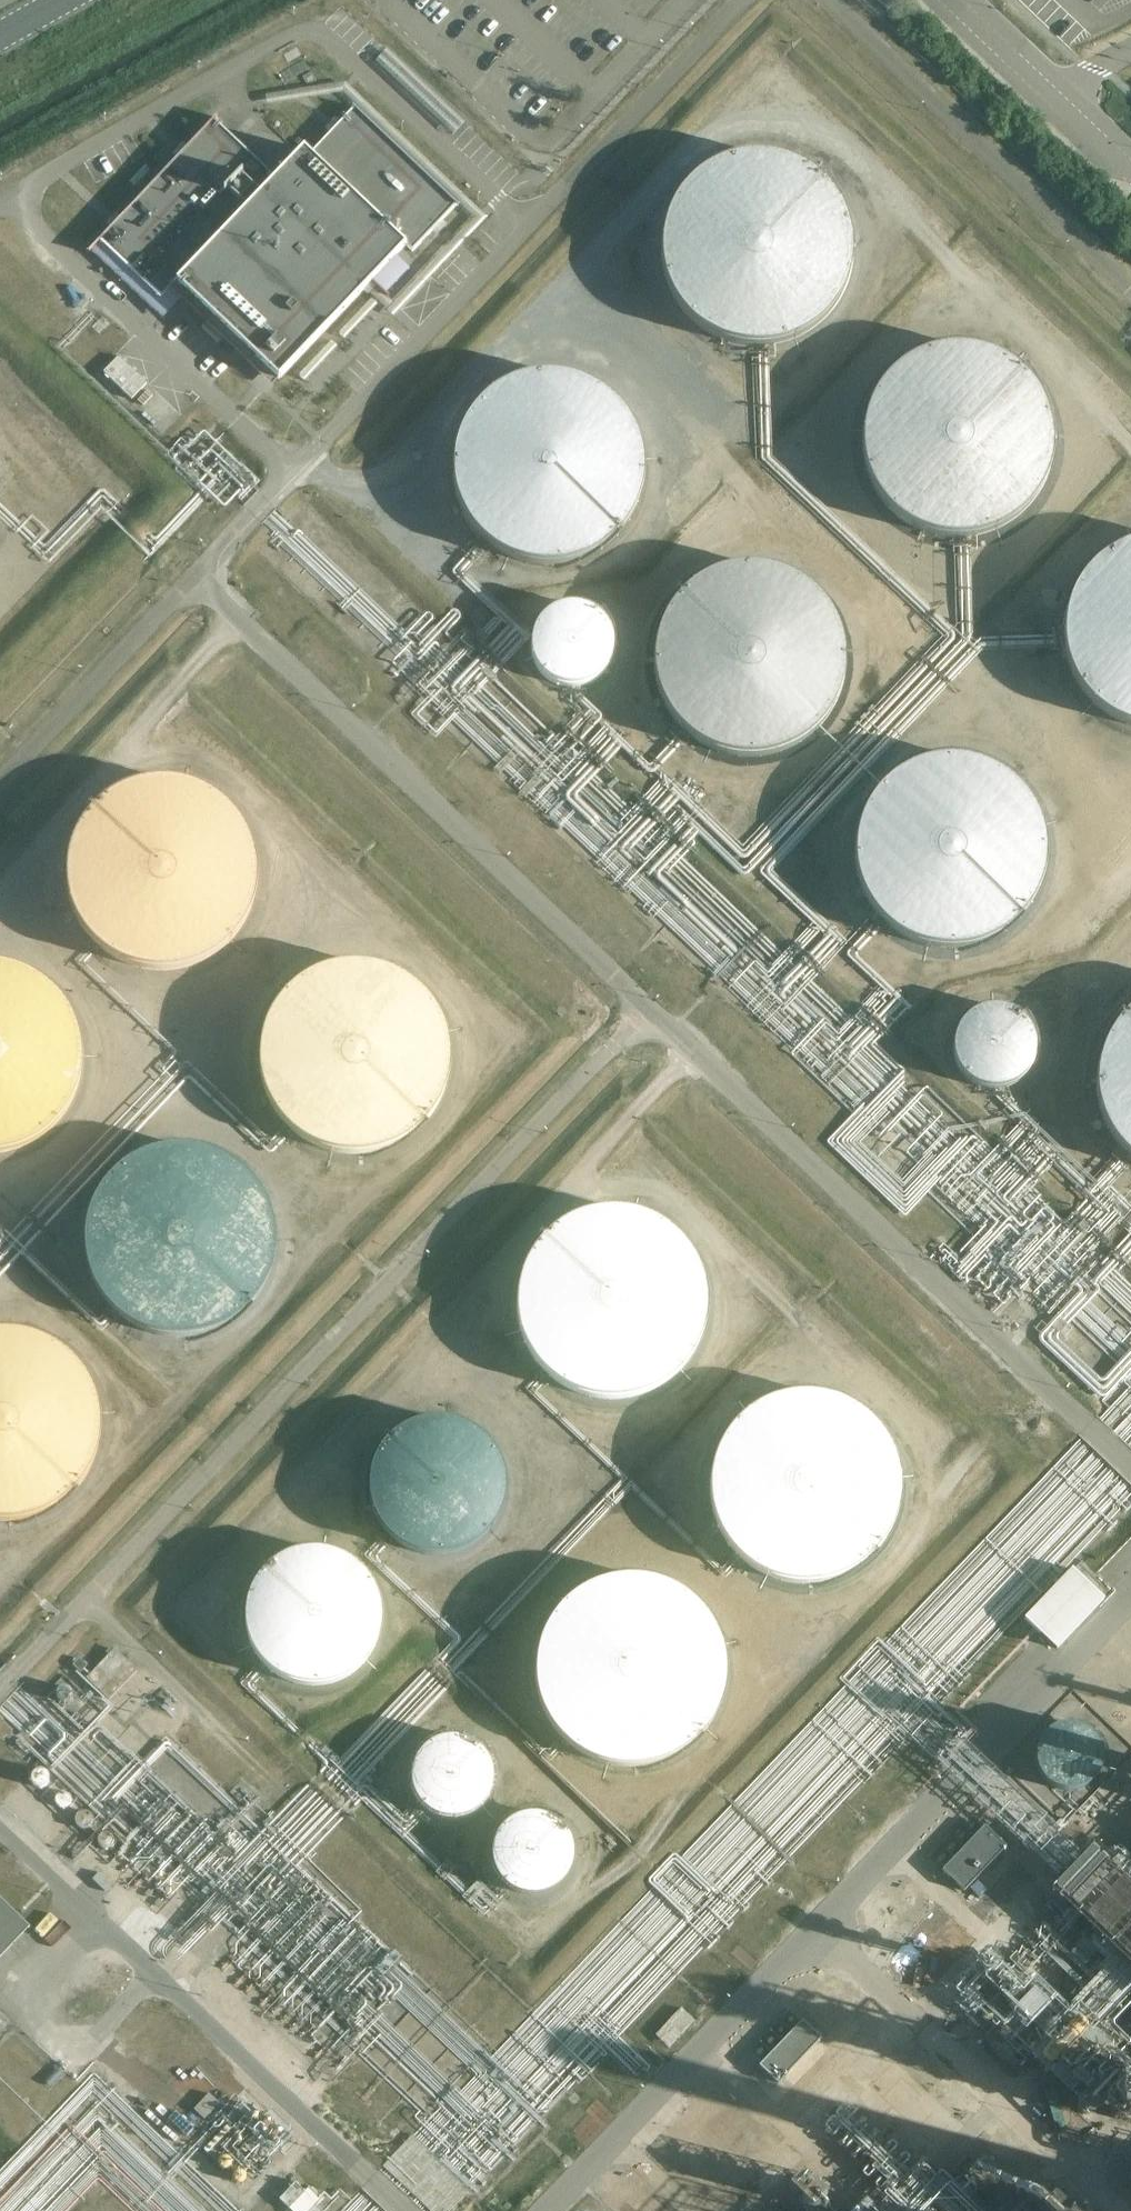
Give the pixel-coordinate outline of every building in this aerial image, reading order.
[(456,205),(354,108),(309,155),(303,148),(274,179),(213,120),(90,250),(151,308),(175,283),(277,380),(371,281),(385,294),(408,269),(395,256),(405,245),(412,252),(456,205)] [(855,257),(855,245),(853,233),(850,221),(845,210),(840,200),(832,190),(824,181),(814,174),(804,168),(793,163),(781,159),(770,157),(757,157),(745,158),(734,161),(722,165),(712,171),(702,178),(693,186),(685,195),(678,205),(673,216),(669,227),(667,239),(666,251),(667,263),(669,275),(673,286),(678,297),(685,307),(693,316),(702,325),(712,331),(722,337),(734,341),(746,344),(758,345),(770,345),(782,343),(793,339),(804,334),(815,328),(824,321),(832,312),(840,302),(846,292),(850,281),(853,269),(855,257)] [(1055,445),(1055,433),(1053,420),(1050,407),(1045,396),(1039,385),(1031,375),(1021,366),(1011,358),(999,352),(987,348),(975,345),(962,344),(949,345),(937,347),(924,351),(913,357),(902,364),(893,373),(885,383),(878,394),(872,405),(869,418),(867,430),(867,443),(868,456),(872,468),(877,480),(883,491),(891,501),(901,510),(911,518),(922,524),(934,528),(947,531),(960,532),(973,531),(985,529),(997,525),(1009,519),(1020,512),(1029,503),(1037,493),(1044,482),(1049,470),(1053,458),(1055,445)] [(131,399),(146,384),(118,356),(103,372),(131,399)] [(641,472),(641,460),(640,448),(637,437),(632,425),(626,415),(619,405),(610,397),(601,389),(591,383),(580,378),(568,374),(556,373),(544,372),(532,373),(520,376),(509,380),(498,386),(488,393),(479,401),(472,410),(465,420),(460,431),(456,442),(454,454),(453,466),(454,478),(456,490),(460,501),(465,512),(472,522),(479,532),(487,538),(498,547),(509,552),(520,556),(532,559),(544,560),(556,560),(568,558),(580,554),(591,550),(601,543),(610,536),(619,527),(626,517),(632,507),(637,496),(640,484),(641,472)] [(1122,546),(1111,551),(1100,559),(1090,567),(1082,577),(1075,588),(1070,600),(1067,612),(1065,625),(1064,638),(1066,650),(1069,663),(1074,675),(1081,686),(1089,696),(1098,704),(1109,712),(1120,718),(1130,722),(1130,542),(1122,546)] [(844,666),(845,653),(843,640),(839,627),(834,614),(827,603),(818,593),(808,584),(797,576),(785,570),(772,566),(759,564),(746,564),(732,565),(719,569),(707,574),(695,581),(685,590),(676,600),(669,611),(663,623),(659,636),(656,649),(656,662),(658,676),(661,689),(667,701),(674,712),(682,723),(692,731),(703,739),(716,745),(728,749),(742,751),(755,752),(768,750),(781,746),(794,741),(805,734),(816,726),(825,716),(832,704),(838,692),(842,680),(844,666)] [(610,651),(610,644),(610,636),(608,629),(604,623),(600,617),(593,611),(588,609),(581,606),(573,605),(565,605),(557,608),(550,611),(544,616),(539,622),(535,629),(533,636),(532,643),(533,651),(535,659),(539,666),(544,672),(551,677),(558,681),(566,683),(571,683),(577,683),(585,681),(592,677),(599,672),(604,666),(607,659),(610,651)] [(1042,863),(1043,850),(1042,838),(1040,825),(1036,813),(1030,802),(1023,792),(1015,782),(1005,774),(995,767),(983,762),(971,758),(959,756),(946,755),(934,756),(922,759),(910,763),(899,769),(888,777),(879,785),(871,795),(865,806),(860,817),(856,829),(855,842),(854,854),(856,867),(859,879),(864,891),(870,901),(878,911),(885,918),(897,928),(908,934),(920,939),(932,942),(944,943),(957,943),(969,941),(981,937),(993,932),(1004,925),(1013,917),(1022,908),(1029,898),(1035,887),(1039,875),(1042,863)] [(247,878),(247,865),(246,852),(242,839),(237,827),(230,816),(222,806),(212,797),(202,790),(190,784),(177,780),(164,778),(151,778),(138,779),(126,783),(114,788),(102,795),(92,803),(84,813),(76,824),(71,835),(67,848),(64,861),(64,874),(66,887),(69,899),(74,911),(81,922),(90,932),(99,941),(110,949),(122,954),(134,958),(147,960),(160,961),(173,959),(186,956),(198,950),(209,944),(219,935),(228,926),(235,915),(241,903),(245,891),(247,878)] [(445,1066),(446,1052),(444,1038),(440,1025),(435,1012),(427,1000),(418,990),(407,981),(395,973),(382,968),(368,965),(354,964),(340,965),(326,968),(313,974),(301,981),(290,990),(281,1000),(273,1012),(268,1025),(264,1038),(262,1052),(263,1066),(266,1080),(270,1093),(277,1105),(286,1117),(289,1120),(294,1126),(307,1134),(320,1141),(333,1145),(347,1147),(361,1147),(375,1145),(388,1140),(401,1134),(413,1126),(423,1116),(431,1105),(438,1093),(443,1080),(445,1066)] [(80,1052),(78,1038),(74,1025),(69,1012),(61,1000),(52,990),(41,981),(29,973),(16,968),(2,965),(0,965),(0,1146),(9,1145),(23,1140),(35,1134),(47,1126),(57,1116),(65,1105),(72,1093),(77,1080),(79,1066),(80,1052)] [(1033,1055),(1034,1047),(1033,1040),(1031,1033),(1028,1027),(1023,1020),(1018,1015),(1013,1012),(1005,1009),(997,1008),(989,1008),(983,1010),(975,1013),(968,1018),(962,1025),(959,1032),(956,1039),(956,1047),(956,1053),(958,1061),(961,1067),(966,1074),(971,1078),(977,1082),(985,1085),(992,1086),(1000,1086),(1009,1084),(1016,1080),(1021,1076),(1027,1069),(1031,1063),(1033,1055)] [(1124,1017),(1115,1027),(1107,1038),(1101,1050),(1097,1063),(1095,1076),(1095,1089),(1097,1103),(1100,1116),(1105,1128),(1112,1139),(1121,1150),(1130,1159),(1130,1011),(1124,1017)] [(267,1251),(268,1237),(266,1223),(262,1209),(257,1196),(249,1185),(240,1174),(229,1165),(217,1158),(204,1153),(190,1150),(176,1149),(162,1150),(148,1153),(135,1158),(123,1165),(112,1174),(103,1185),(95,1197),(90,1209),(86,1223),(84,1237),(85,1251),(88,1265),(92,1278),(99,1290),(108,1301),(119,1312),(129,1319),(142,1325),(155,1329),(169,1332),(183,1332),(197,1329),(211,1325),(223,1319),(235,1311),(245,1301),(253,1290),(260,1278),(265,1264),(267,1251)] [(704,1308),(704,1295),(702,1282),(699,1269),(694,1257),(687,1246),(679,1236),(669,1227),(658,1219),(647,1213),(634,1209),(621,1206),(608,1206),(595,1207),(582,1210),(570,1215),(558,1221),(548,1229),(539,1238),(531,1249),(524,1260),(520,1272),(517,1285),(515,1298),(516,1311),(519,1324),(523,1337),(529,1348),(537,1359),(545,1369),(556,1377),(567,1384),(579,1389),(592,1392),(605,1394),(618,1394),(631,1391),(644,1388),(656,1382),(667,1375),(677,1366),(685,1356),(692,1345),(698,1333),(702,1321),(704,1308)] [(92,1420),(90,1407),(87,1395),(82,1383),(76,1372),(68,1362),(59,1353),(49,1346),(37,1340),(25,1335),(13,1333),(0,1332),(0,1515),(6,1515),(19,1513),(31,1509),(43,1504),(54,1497),(64,1489),(72,1480),(80,1469),(85,1458),(89,1445),(91,1433),(92,1420)] [(900,1489),(900,1477),(899,1465),(896,1453),(891,1442),(885,1431),(878,1422),(870,1413),(860,1406),(850,1399),(839,1395),(827,1391),(815,1389),(803,1389),(791,1390),(779,1393),(768,1397),(757,1402),(747,1409),(739,1417),(731,1427),(724,1437),(719,1448),(715,1459),(713,1471),(712,1483),(713,1495),(715,1507),(719,1518),(724,1529),(731,1539),(739,1548),(742,1551),(748,1556),(757,1563),(768,1569),(780,1573),(791,1576),(803,1577),(815,1576),(827,1574),(839,1571),(850,1566),(860,1560),(870,1552),(878,1544),(885,1534),(891,1524),(896,1512),(899,1501),(900,1489)] [(494,1496),(495,1484),(494,1471),(490,1459),(484,1448),(476,1438),(466,1430),(455,1424),(443,1420),(430,1419),(418,1420),(405,1424),(394,1430),(384,1438),(376,1447),(370,1459),(366,1471),(365,1483),(366,1496),(370,1508),(376,1519),(384,1529),(394,1537),(405,1543),(417,1547),(430,1548),(442,1547),(455,1543),(466,1538),(476,1530),(484,1520),(490,1509),(494,1496)] [(373,1629),(375,1617),(374,1604),(370,1592),(365,1581),(357,1571),(348,1563),(337,1556),(325,1552),(312,1550),(300,1550),(288,1553),(276,1558),(266,1565),(257,1574),(250,1585),(245,1596),(242,1609),(242,1621),(244,1633),(249,1645),(256,1656),(263,1664),(274,1673),(286,1678),(298,1681),(311,1682),(323,1680),(335,1676),(346,1670),(356,1662),(364,1652),(370,1641),(373,1629)] [(1021,1607),(1054,1639),(1106,1586),(1073,1554),(1021,1607)] [(724,1673),(724,1661),(723,1648),(719,1635),(714,1624),(708,1613),(700,1602),(690,1594),(680,1586),(669,1580),(657,1576),(644,1573),(631,1572),(618,1572),(606,1575),(594,1579),(582,1585),(571,1592),(562,1601),(554,1611),(547,1622),(542,1633),(538,1646),(536,1658),(536,1671),(538,1684),(541,1696),(546,1708),(552,1719),(562,1731),(570,1738),(580,1746),(591,1752),(603,1756),(616,1759),(629,1760),(642,1759),(654,1757),(667,1753),(678,1747),(689,1740),(698,1731),(706,1721),(713,1710),(719,1698),(722,1686),(724,1673)] [(136,1671),(131,1666),(114,1649),(86,1678),(109,1700),(136,1671)] [(44,1742),(61,1725),(44,1709),(28,1725),(44,1742)] [(1104,1764),(1105,1758),(1104,1752),(1102,1746),(1099,1740),(1095,1735),(1091,1731),(1085,1728),(1079,1726),(1074,1726),(1068,1726),(1061,1728),(1055,1731),(1051,1735),(1047,1739),(1044,1744),(1042,1750),(1041,1757),(1041,1763),(1043,1769),(1045,1774),(1049,1779),(1053,1783),(1058,1786),(1065,1789),(1071,1790),(1078,1789),(1084,1788),(1090,1785),(1094,1781),(1099,1776),(1102,1770),(1104,1764)] [(494,1780),(495,1772),(494,1765),(492,1756),(488,1749),(483,1744),(478,1739),(472,1736),(464,1734),(456,1733),(448,1733),(440,1736),(434,1739),(429,1744),(424,1749),(420,1756),(417,1765),(417,1772),(417,1779),(419,1786),(423,1794),(429,1800),(435,1805),(442,1808),(450,1810),(457,1811),(461,1810),(470,1808),(478,1804),(484,1799),(488,1794),(492,1786),(494,1780)] [(569,1860),(570,1851),(569,1844),(567,1837),(563,1829),(558,1823),(553,1818),(547,1815),(539,1812),(530,1810),(524,1810),(515,1812),(507,1816),(501,1821),(495,1828),(491,1834),(489,1842),(488,1851),(488,1859),(490,1865),(494,1873),(498,1879),(503,1883),(511,1888),(519,1891),(526,1892),(535,1892),(543,1890),(549,1887),(556,1882),(562,1875),(566,1867),(569,1860)] [(987,1823),(944,1868),(964,1887),(1006,1842),(987,1823)] [(29,1927),(0,1899),(0,1958),(29,1927)] [(777,2083),(821,2038),(803,2020),(759,2065),(777,2083)] [(208,2094),(193,2109),(204,2119),(218,2103),(208,2094)] [(289,2208),(304,2192),(295,2183),(279,2199),(289,2208)]
